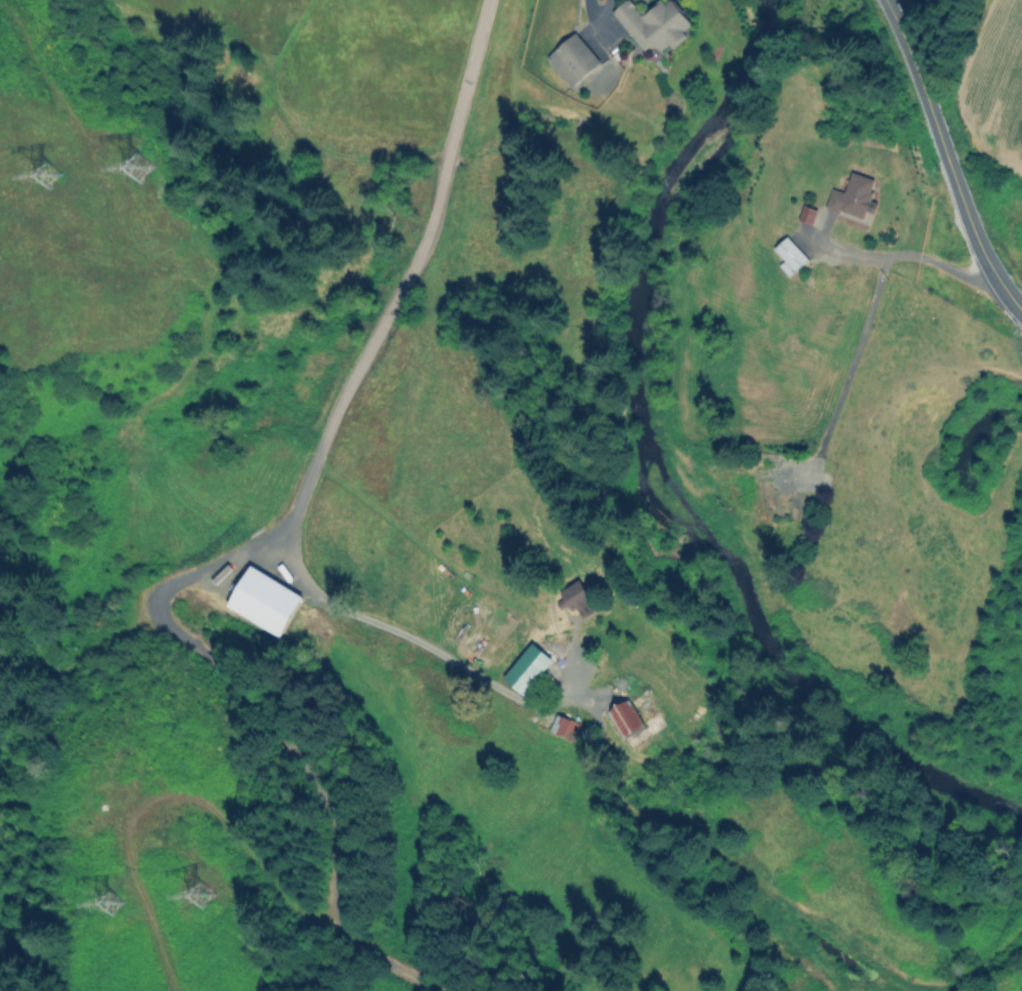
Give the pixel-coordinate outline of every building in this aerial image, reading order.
[(643,50),(652,43),(659,51),(668,44),(671,48),(688,34),(684,30),(692,24),(672,0),(659,0),(642,14),(630,0),(625,0),(611,12),(643,50)] [(601,62),(576,31),(544,56),(575,94),(584,86),(594,98),(625,73),(610,54),(601,62)] [(874,179),(851,172),(844,192),(831,188),(825,207),(863,219),(868,202),(867,202),(874,179)] [(798,219),(821,226),(825,211),(801,205),(798,219)] [(784,260),(779,264),(789,275),(807,258),(787,235),(773,248),(784,260)] [(303,595),(250,565),(226,606),(279,636),(303,595)] [(560,610),(570,604),(579,621),(592,614),(585,601),(590,598),(581,581),(553,596),(560,610)] [(501,676),(521,694),(552,660),(533,642),(501,676)] [(621,737),(642,728),(630,700),(609,708),(621,737)] [(548,730),(571,740),(579,722),(556,712),(548,730)]
